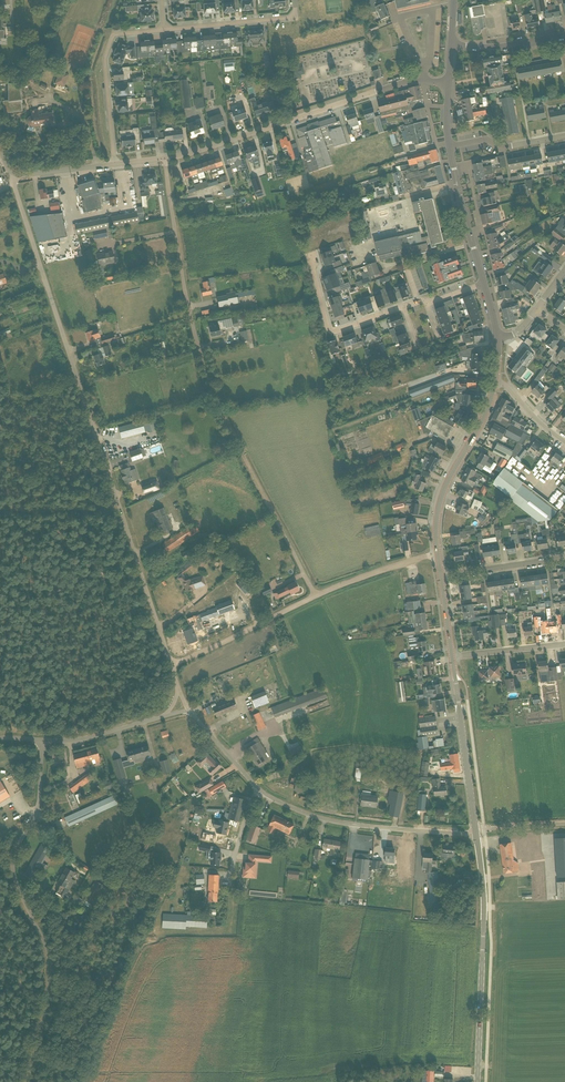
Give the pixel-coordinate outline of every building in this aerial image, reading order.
[(204,4),(204,5),(205,15),(206,15),(209,15),(209,14),(216,14),(215,6),(219,5),(219,0),(212,0),(213,4),(209,4),(209,0),(203,0),(204,4)] [(223,4),(224,13),(228,13),(229,13),(231,12),(231,13),(232,13),(232,12),(235,12),(235,9),(239,8),(238,0),(231,0),(229,0),(229,4),(223,4)] [(240,2),(241,6),(242,6),(242,11),(253,10),(253,7),(254,7),(253,0),(249,0),(249,1),(241,1),(241,2),(240,2)] [(271,4),(271,8),(275,8),(279,8),(279,9),(283,8),(283,7),(285,7),(285,0),(270,0),(271,4)] [(368,13),(378,12),(382,22),(389,19),(388,17),(390,17),(383,0),(366,0),(368,13)] [(530,9),(530,13),(535,12),(536,14),(541,13),(539,0),(532,0),(534,7),(533,7),(532,8),(532,9),(530,9)] [(483,5),(468,8),(469,14),(470,18),(471,18),(471,19),(471,21),(471,23),(472,25),(472,27),(473,30),(473,32),(474,33),(474,34),(475,34),(476,35),(477,35),(478,35),(479,35),(480,34),(481,33),(481,32),(482,31),(481,30),(481,29),(486,28),(484,16),(485,16),(483,5)] [(551,6),(554,22),(562,21),(561,12),(556,13),(555,5),(551,6)] [(545,15),(547,24),(554,22),(551,6),(548,6),(549,10),(545,10),(545,11),(546,15),(545,15)] [(147,22),(151,22),(151,21),(154,21),(154,20),(155,20),(155,16),(154,16),(153,12),(152,12),(151,8),(146,9),(142,10),(142,14),(141,14),(141,22),(147,22)] [(178,18),(178,19),(182,18),(182,17),(186,17),(185,11),(189,11),(189,8),(173,9),(174,18),(178,18)] [(527,25),(527,28),(540,25),(539,19),(532,21),(532,19),(531,14),(525,15),(526,22),(527,25)] [(512,26),(513,30),(521,29),(519,16),(516,17),(516,20),(512,20),(511,16),(507,17),(509,27),(512,26)] [(251,31),(245,32),(247,44),(252,43),(252,42),(259,41),(259,43),(265,42),(264,30),(258,31),(258,32),(251,33),(251,31)] [(223,38),(219,39),(220,50),(227,49),(226,45),(231,44),(231,49),(230,33),(227,33),(227,34),(223,34),(223,38)] [(231,44),(231,49),(231,44),(235,44),(236,47),(242,46),(241,36),(237,36),(237,33),(232,33),(230,33),(231,44)] [(210,46),(209,35),(203,36),(203,39),(200,40),(201,51),(204,50),(204,47),(210,46)] [(215,35),(209,35),(210,46),(214,46),(215,50),(220,50),(219,39),(216,39),(215,35)] [(184,41),(180,41),(181,47),(181,49),(181,50),(181,52),(185,52),(184,49),(191,48),(190,37),(183,38),(184,41)] [(196,37),(190,37),(191,48),(191,53),(191,48),(197,48),(197,52),(201,52),(201,51),(200,41),(196,41),(196,37)] [(171,39),(169,39),(170,50),(177,50),(176,38),(171,39)] [(159,45),(160,56),(164,56),(164,55),(164,51),(170,50),(169,39),(167,39),(162,40),(163,45),(159,45)] [(148,52),(147,41),(145,41),(145,42),(140,42),(140,47),(136,47),(137,58),(142,58),(141,53),(148,52)] [(149,41),(147,41),(148,52),(149,57),(155,56),(160,56),(159,45),(154,46),(154,41),(149,41)] [(115,63),(119,64),(119,63),(122,64),(126,52),(131,52),(131,59),(136,59),(135,46),(130,46),(130,48),(128,48),(128,47),(119,44),(117,50),(116,49),(114,55),(115,55),(113,61),(115,62),(115,63)] [(504,65),(503,56),(482,59),(484,68),(488,67),(491,86),(487,86),(488,94),(515,89),(514,85),(511,85),(510,82),(507,83),(507,82),(504,82),(501,65),(504,65)] [(234,59),(224,61),(224,67),(234,66),(234,59)] [(552,64),(553,73),(561,71),(563,70),(562,62),(552,64)] [(543,65),(545,74),(553,73),(552,64),(543,65)] [(303,74),(303,66),(298,67),(298,65),(292,65),(293,79),(301,78),(300,75),(303,74)] [(535,67),(537,76),(545,74),(543,65),(535,67)] [(116,73),(114,73),(114,81),(128,80),(127,74),(130,74),(129,67),(122,68),(115,68),(116,73)] [(527,68),(528,77),(537,76),(535,67),(527,68)] [(520,78),(520,79),(528,77),(527,68),(517,70),(518,78),(520,78)] [(379,70),(372,72),(375,80),(381,78),(381,76),(379,70)] [(55,84),(64,87),(69,75),(59,72),(55,84)] [(187,80),(179,81),(183,109),(191,108),(190,103),(189,99),(192,98),(190,84),(188,84),(187,80)] [(3,101),(4,113),(22,111),(22,105),(23,105),(19,87),(18,87),(18,83),(8,84),(8,101),(3,101)] [(116,92),(115,92),(116,96),(117,96),(117,97),(131,95),(129,83),(124,83),(124,87),(118,87),(116,88),(116,92)] [(206,87),(203,87),(204,101),(215,100),(214,86),(206,87)] [(378,103),(382,118),(394,115),(401,113),(401,112),(410,110),(410,109),(423,105),(422,100),(419,86),(409,89),(409,90),(408,90),(394,93),(395,98),(378,103)] [(194,99),(196,110),(205,108),(203,97),(194,99)] [(512,97),(500,100),(500,102),(503,102),(504,108),(514,106),(512,97)] [(477,108),(475,98),(462,100),(464,115),(477,113),(477,108)] [(118,108),(118,113),(128,112),(128,108),(130,108),(132,105),(132,99),(120,100),(120,104),(117,104),(117,105),(117,104),(118,104),(118,107),(117,107),(117,108),(118,108)] [(256,102),(252,103),(253,106),(254,107),(255,110),(256,115),(269,111),(268,106),(267,103),(266,103),(260,105),(258,101),(256,102)] [(505,114),(503,115),(503,117),(515,115),(514,106),(504,108),(505,114)] [(485,107),(477,108),(477,113),(464,115),(466,122),(474,121),(474,117),(487,114),(485,107)] [(536,110),(537,119),(545,118),(543,107),(540,107),(540,110),(536,110)] [(232,112),(231,112),(233,117),(234,122),(235,123),(243,120),(248,118),(246,113),(244,108),(237,110),(232,112)] [(404,120),(405,125),(418,121),(418,120),(427,117),(425,108),(412,112),(414,117),(404,120)] [(27,121),(27,122),(27,123),(27,124),(28,125),(29,126),(30,127),(31,127),(32,128),(33,128),(34,128),(41,127),(40,125),(54,123),(54,117),(53,113),(41,114),(41,115),(39,115),(38,109),(37,109),(31,110),(32,116),(31,117),(30,117),(29,118),(28,119),(28,120),(27,121)] [(373,118),(378,134),(385,132),(382,125),(381,119),(380,118),(376,119),(373,109),(368,110),(367,110),(365,111),(365,112),(364,112),(367,120),(373,118)] [(527,110),(529,121),(537,119),(536,110),(531,111),(531,109),(527,110)] [(550,111),(552,122),(560,120),(558,112),(554,113),(554,110),(550,111)] [(220,114),(208,118),(212,130),(224,126),(220,114)] [(356,114),(347,117),(349,124),(350,124),(352,128),(359,125),(358,121),(356,114)] [(506,120),(507,126),(517,124),(515,115),(503,117),(504,120),(506,120)] [(305,159),(310,173),(320,170),(333,166),(326,144),(333,142),(335,148),(347,144),(341,123),(338,124),(335,117),(321,122),(322,122),(319,123),(318,121),(307,125),(308,126),(297,130),(300,138),(298,139),(301,148),(304,147),(306,153),(304,154),(306,159),(305,159)] [(200,121),(188,125),(191,132),(190,133),(191,133),(191,134),(190,135),(191,138),(197,136),(197,135),(199,134),(199,135),(204,133),(200,121)] [(404,125),(400,126),(401,132),(402,132),(405,131),(408,142),(412,141),(413,144),(408,145),(410,152),(417,150),(415,146),(427,143),(428,145),(433,144),(434,144),(431,133),(431,132),(430,132),(429,128),(429,127),(430,127),(428,121),(427,122),(423,123),(423,122),(418,123),(404,127),(404,125)] [(150,130),(142,131),(143,134),(144,145),(155,143),(154,137),(157,136),(158,136),(157,129),(156,124),(151,124),(152,130),(150,130)] [(508,132),(506,132),(506,135),(519,133),(517,124),(507,126),(508,132)] [(128,131),(120,132),(120,138),(122,137),(123,147),(127,147),(127,148),(132,147),(131,146),(136,146),(136,143),(140,143),(139,128),(133,129),(133,134),(128,134),(128,131)] [(159,129),(157,129),(158,136),(159,142),(166,141),(166,142),(183,140),(183,134),(182,130),(174,131),(164,132),(160,133),(159,129)] [(389,135),(391,145),(398,143),(395,133),(389,135)] [(287,137),(280,139),(283,148),(284,151),(288,150),(290,156),(294,155),(292,146),(290,141),(288,142),(287,137)] [(274,157),(274,156),(273,151),(274,151),(275,151),(273,142),(272,142),(271,143),(270,143),(270,142),(269,143),(267,143),(266,143),(266,144),(265,144),(264,144),(263,144),(265,153),(266,153),(267,153),(267,152),(268,158),(269,158),(273,157),(274,157)] [(244,150),(243,151),(246,160),(247,159),(250,158),(253,167),(260,164),(259,158),(258,156),(259,155),(256,146),(244,150)] [(393,148),(395,155),(404,152),(402,146),(393,148)] [(400,166),(396,167),(394,174),(397,173),(401,172),(415,169),(413,164),(418,163),(417,162),(426,160),(427,165),(432,163),(434,163),(437,162),(440,161),(437,150),(435,150),(434,150),(431,151),(429,152),(429,151),(415,155),(416,155),(411,156),(408,157),(409,164),(400,167),(400,166)] [(561,151),(555,152),(556,161),(563,160),(561,151)] [(238,152),(232,154),(236,168),(237,172),(238,171),(240,170),(242,168),(240,162),(241,162),(240,159),(238,152)] [(555,152),(548,153),(550,162),(556,161),(555,152)] [(231,166),(232,170),(236,168),(232,154),(225,156),(228,164),(229,164),(230,167),(231,166)] [(541,155),(535,156),(536,165),(543,164),(541,155)] [(473,165),(475,173),(501,168),(507,167),(504,156),(478,161),(478,164),(475,164),(473,165)] [(535,156),(528,157),(530,166),(530,170),(537,169),(536,165),(535,156)] [(528,157),(522,158),(523,167),(523,170),(530,168),(530,166),(528,157)] [(216,168),(219,167),(221,171),(224,170),(223,166),(220,158),(214,160),(216,168)] [(522,158),(515,159),(517,168),(523,167),(522,158)] [(515,159),(508,161),(510,170),(517,168),(515,159)] [(210,170),(211,174),(218,172),(216,168),(214,160),(207,162),(210,170)] [(201,165),(204,172),(210,170),(207,162),(201,165)] [(197,166),(195,167),(199,179),(199,181),(202,180),(201,179),(205,178),(205,177),(204,172),(201,165),(201,163),(197,165),(197,166)] [(401,172),(407,193),(446,184),(441,166),(431,168),(431,169),(428,169),(428,170),(419,172),(418,168),(415,169),(401,172)] [(195,167),(189,169),(191,176),(192,179),(193,181),(194,180),(199,179),(195,167)] [(475,173),(476,182),(494,179),(494,177),(496,177),(497,180),(503,179),(501,168),(475,173)] [(182,171),(184,178),(191,176),(189,169),(182,171)] [(394,174),(399,195),(407,193),(401,172),(397,173),(394,174)] [(144,181),(140,181),(141,190),(144,190),(145,189),(145,186),(152,185),(152,184),(156,183),(155,175),(155,174),(148,175),(148,174),(143,175),(143,177),(144,181)] [(371,175),(357,179),(359,183),(369,180),(372,179),(371,175)] [(97,186),(99,193),(100,193),(105,192),(109,192),(109,188),(114,187),(113,178),(103,179),(104,185),(97,186)] [(258,178),(251,180),(255,192),(262,190),(258,178)] [(532,179),(526,180),(528,188),(534,187),(532,179)] [(99,193),(97,186),(96,180),(78,186),(82,198),(83,198),(83,200),(82,201),(86,213),(102,208),(99,198),(101,198),(100,193),(99,193)] [(207,181),(200,183),(202,190),(209,188),(207,183),(207,181)] [(477,187),(477,188),(477,189),(478,190),(479,194),(487,193),(486,189),(499,187),(498,183),(498,181),(497,181),(477,186),(477,187)] [(376,192),(373,193),(375,198),(378,198),(383,196),(384,199),(390,198),(387,187),(389,187),(388,182),(378,184),(379,187),(375,188),(376,192)] [(158,196),(161,218),(167,217),(163,183),(158,183),(159,191),(156,191),(157,196),(158,196)] [(200,183),(194,185),(196,191),(202,190),(200,183)] [(40,190),(41,200),(54,197),(53,191),(46,192),(46,189),(40,190)] [(484,205),(484,207),(497,204),(494,192),(488,194),(488,198),(482,199),(483,201),(481,201),(483,205),(484,205)] [(423,211),(429,236),(432,248),(436,247),(436,244),(444,242),(448,241),(446,232),(442,233),(433,199),(425,201),(424,198),(420,199),(420,201),(412,203),(415,213),(423,211)] [(51,215),(54,214),(60,213),(58,202),(49,204),(51,215)] [(488,214),(481,215),(483,225),(488,224),(501,221),(500,216),(499,212),(501,211),(500,205),(486,208),(488,214)] [(88,222),(75,225),(77,235),(90,232),(93,232),(110,228),(131,224),(139,222),(137,212),(130,213),(88,222)] [(361,213),(364,225),(370,224),(367,212),(361,213)] [(51,215),(30,217),(38,243),(59,238),(67,237),(62,213),(54,214),(51,215)] [(556,228),(564,234),(564,235),(564,236),(564,221),(561,227),(558,225),(556,228)] [(93,232),(95,239),(112,236),(110,228),(93,232)] [(551,234),(562,242),(564,238),(564,236),(564,235),(564,234),(556,228),(551,234)] [(379,256),(380,261),(401,256),(402,258),(410,256),(408,249),(413,248),(415,256),(430,253),(428,248),(432,248),(429,236),(422,238),(420,231),(375,243),(378,257),(379,256)] [(497,233),(486,235),(488,242),(497,240),(496,237),(498,236),(497,233)] [(497,240),(488,242),(490,250),(500,247),(500,245),(505,241),(502,237),(497,240)] [(552,243),(557,247),(554,250),(557,252),(561,255),(564,250),(564,246),(560,242),(556,239),(552,243)] [(534,246),(545,253),(546,252),(539,247),(540,245),(538,243),(534,246)] [(321,256),(322,260),(323,259),(324,261),(334,257),(332,252),(337,250),(335,246),(327,249),(328,252),(323,254),(321,255),(321,256)] [(542,257),(550,264),(553,260),(545,253),(534,246),(531,249),(537,254),(537,253),(542,256),(542,257)] [(514,251),(508,256),(512,262),(518,258),(514,251)] [(113,252),(97,255),(99,266),(103,265),(115,262),(113,252)] [(501,253),(491,255),(493,263),(501,261),(500,257),(502,256),(501,253)] [(324,262),(323,262),(324,266),(325,266),(325,267),(333,264),(334,268),(342,265),(341,260),(336,262),(334,257),(324,261),(324,262)] [(441,262),(432,266),(439,283),(447,280),(450,279),(463,275),(460,267),(458,268),(457,266),(460,265),(457,257),(444,261),(444,262),(441,263),(441,262)] [(501,261),(493,263),(495,270),(505,267),(504,264),(502,264),(501,261)] [(545,262),(538,272),(545,277),(553,267),(545,262)] [(365,272),(361,273),(363,279),(371,277),(375,276),(380,274),(376,263),(367,266),(363,267),(365,272)] [(103,266),(99,266),(102,281),(113,279),(112,274),(105,275),(103,266)] [(323,281),(322,281),(324,286),(339,280),(336,274),(345,271),(343,266),(330,271),(331,275),(323,278),(323,281)] [(502,277),(496,278),(497,284),(498,284),(499,286),(500,286),(507,284),(508,287),(513,286),(510,283),(509,282),(509,279),(508,279),(507,275),(501,276),(502,277)] [(528,284),(538,291),(542,285),(532,279),(528,284)] [(339,280),(324,286),(326,290),(327,289),(328,291),(336,288),(338,292),(351,287),(349,282),(341,286),(339,280)] [(510,283),(513,286),(519,290),(520,291),(522,292),(524,289),(523,288),(523,287),(517,282),(517,283),(513,280),(512,280),(510,283)] [(201,290),(203,296),(212,294),(209,281),(203,283),(204,289),(201,290)] [(525,288),(524,289),(526,291),(529,293),(534,296),(538,291),(528,284),(525,288)] [(500,295),(499,296),(499,299),(501,300),(506,299),(506,300),(507,300),(507,303),(515,301),(514,298),(511,298),(510,294),(512,294),(511,291),(519,290),(513,286),(508,287),(509,290),(506,291),(500,292),(500,295)] [(399,287),(395,288),(397,293),(400,291),(403,299),(409,297),(409,294),(406,287),(400,290),(399,287)] [(383,290),(386,298),(389,297),(391,303),(398,301),(393,289),(389,291),(389,290),(386,291),(385,289),(383,290)] [(381,293),(379,294),(379,295),(375,296),(379,308),(385,305),(383,299),(386,298),(383,290),(380,291),(381,293)] [(227,296),(217,298),(219,307),(238,303),(236,294),(236,292),(235,292),(226,294),(227,296)] [(472,295),(463,298),(465,304),(462,305),(463,305),(474,301),(472,295)] [(338,297),(329,300),(331,306),(341,302),(341,303),(343,302),(341,296),(338,297)] [(562,316),(563,315),(564,315),(564,313),(564,296),(562,300),(561,298),(554,308),(555,308),(555,309),(556,310),(556,309),(557,310),(556,311),(562,316)] [(371,309),(373,309),(371,303),(374,301),(373,297),(366,299),(367,300),(364,301),(367,312),(372,310),(371,309)] [(363,313),(367,312),(364,301),(360,303),(360,302),(354,304),(355,308),(359,307),(361,313),(363,312),(363,313)] [(476,306),(474,301),(463,305),(464,310),(467,309),(476,306)] [(341,302),(331,306),(333,312),(343,308),(341,303),(341,302)] [(502,309),(506,326),(516,323),(515,321),(519,320),(518,316),(514,316),(514,314),(518,313),(517,310),(520,309),(520,307),(520,306),(519,306),(518,302),(508,304),(509,308),(502,309)] [(445,306),(435,310),(438,316),(447,313),(445,306)] [(478,312),(476,306),(467,309),(469,315),(478,312)] [(343,308),(333,312),(335,317),(344,314),(345,314),(343,308)] [(480,317),(478,312),(469,315),(471,320),(480,317)] [(451,315),(448,316),(447,313),(438,316),(440,322),(452,318),(451,315)] [(400,316),(388,320),(389,323),(392,322),(393,327),(403,324),(402,321),(402,318),(401,318),(400,316)] [(482,323),(480,317),(471,320),(473,325),(469,327),(470,331),(478,328),(477,324),(482,323)] [(452,318),(440,322),(442,329),(451,325),(450,322),(453,321),(452,318)] [(215,328),(210,329),(211,336),(217,335),(221,334),(220,330),(226,329),(233,327),(231,319),(218,321),(219,325),(215,326),(215,328)] [(451,325),(442,329),(444,335),(454,332),(451,325)] [(533,330),(530,334),(530,335),(530,336),(531,337),(532,338),(533,338),(535,336),(541,340),(540,341),(543,343),(548,336),(545,333),(547,330),(545,329),(545,328),(546,328),(544,326),(542,325),(542,326),(541,326),(539,325),(536,329),(535,328),(535,327),(533,330)] [(465,334),(466,342),(475,342),(479,342),(484,341),(483,326),(478,328),(478,331),(474,331),(474,333),(465,334)] [(372,327),(368,329),(372,339),(376,338),(377,341),(381,340),(378,333),(376,333),(374,327),(372,328),(372,327)] [(86,333),(89,341),(95,339),(100,337),(98,329),(86,333)] [(364,338),(362,339),(364,346),(369,344),(368,341),(372,339),(368,329),(363,330),(364,331),(362,332),(364,338)] [(240,332),(242,342),(249,341),(247,331),(240,332)] [(354,333),(349,335),(352,345),(358,343),(354,333)] [(398,341),(396,342),(397,344),(409,340),(406,333),(397,337),(398,341)] [(103,343),(103,344),(115,340),(120,338),(119,337),(117,337),(116,335),(100,340),(102,344),(103,343)] [(349,335),(343,337),(346,347),(352,345),(349,335)] [(552,336),(546,344),(551,348),(550,350),(551,351),(549,354),(552,356),(555,352),(552,350),(559,340),(552,336)] [(524,342),(530,346),(533,342),(528,338),(524,342)] [(409,340),(397,344),(397,345),(399,344),(402,350),(399,351),(401,355),(408,353),(407,348),(411,347),(409,340)] [(335,341),(328,343),(330,348),(329,349),(330,352),(329,353),(331,364),(336,363),(335,357),(334,357),(333,355),(340,353),(338,349),(339,349),(338,344),(337,344),(335,341)] [(102,354),(94,357),(97,367),(105,364),(103,357),(106,356),(111,354),(108,346),(103,347),(105,353),(102,354)] [(524,347),(509,367),(516,372),(515,373),(520,377),(526,369),(524,367),(534,355),(524,347)] [(561,362),(563,358),(564,356),(564,348),(564,347),(555,359),(557,360),(558,359),(561,362)] [(461,352),(460,352),(460,356),(468,357),(468,361),(481,362),(482,355),(476,354),(473,354),(470,354),(470,348),(467,349),(461,352)] [(345,355),(342,356),(347,372),(351,370),(345,355)] [(467,361),(466,368),(471,369),(471,370),(475,370),(481,370),(481,362),(468,361),(467,361)] [(438,366),(435,367),(437,372),(447,368),(445,364),(438,366)] [(548,370),(553,373),(557,367),(552,364),(548,370)] [(543,369),(536,378),(540,380),(546,371),(548,370),(544,367),(543,369)] [(410,391),(413,397),(455,381),(453,374),(410,391)] [(456,390),(456,391),(462,391),(462,390),(463,390),(463,391),(466,391),(466,387),(471,387),(477,387),(477,379),(471,379),(468,379),(465,379),(465,382),(461,382),(460,382),(460,383),(460,388),(456,388),(456,390)] [(532,391),(539,398),(549,388),(546,385),(542,389),(538,385),(532,391)] [(546,396),(550,401),(557,393),(553,389),(546,396)] [(456,403),(456,404),(458,404),(462,405),(466,406),(471,407),(472,407),(474,396),(464,394),(464,395),(462,395),(457,396),(457,397),(459,401),(457,401),(457,404),(456,403)] [(550,402),(546,406),(553,412),(557,408),(558,409),(562,405),(554,397),(550,401),(551,401),(550,402)] [(503,398),(499,405),(504,407),(503,409),(507,411),(512,414),(513,414),(511,416),(514,418),(515,418),(516,417),(518,412),(515,410),(516,408),(510,404),(511,402),(503,398)] [(456,404),(455,409),(459,412),(455,420),(457,422),(462,424),(466,417),(467,417),(468,416),(468,415),(468,414),(470,410),(471,407),(466,406),(462,405),(458,404),(456,404)] [(518,443),(518,442),(523,445),(530,434),(524,431),(524,432),(511,425),(511,424),(512,424),(515,418),(511,416),(510,417),(505,414),(507,411),(503,409),(504,407),(499,405),(493,418),(497,420),(495,423),(507,429),(506,430),(507,431),(505,436),(518,443)] [(411,410),(415,421),(422,419),(419,408),(411,410)] [(432,431),(447,439),(448,437),(447,436),(453,427),(455,423),(438,413),(420,421),(424,434),(427,433),(430,435),(432,431)] [(118,428),(121,439),(149,431),(150,433),(152,432),(152,431),(160,429),(156,417),(118,428)] [(512,424),(524,431),(528,423),(523,421),(523,420),(522,419),(521,418),(520,418),(519,418),(519,419),(516,417),(512,424)] [(507,429),(495,423),(490,433),(496,436),(495,437),(501,440),(506,430),(507,429)] [(528,449),(536,455),(544,445),(536,440),(528,449)] [(402,443),(396,446),(398,452),(404,449),(402,443)] [(436,451),(443,455),(446,448),(438,443),(436,447),(431,444),(428,451),(434,454),(436,451)] [(498,443),(493,452),(498,455),(505,458),(508,460),(511,456),(513,451),(509,449),(501,445),(498,443)] [(514,458),(521,463),(523,460),(521,459),(527,451),(523,447),(515,458),(514,458)] [(129,453),(132,462),(143,458),(143,457),(146,456),(143,448),(129,453)] [(410,451),(413,460),(418,458),(415,449),(410,451)] [(381,452),(362,460),(364,466),(369,464),(369,465),(384,458),(381,452)] [(479,463),(477,467),(482,470),(484,466),(485,464),(490,467),(493,462),(488,459),(489,457),(482,453),(477,461),(479,463)] [(552,465),(556,468),(559,465),(563,459),(556,453),(551,460),(552,460),(549,464),(552,466),(552,465)] [(426,468),(433,472),(437,464),(438,464),(439,462),(439,461),(440,460),(432,456),(431,458),(426,455),(424,459),(425,460),(421,466),(422,468),(426,470),(426,468)] [(502,458),(498,465),(503,468),(508,461),(504,459),(502,458)] [(128,463),(119,466),(121,471),(122,475),(121,475),(123,480),(124,479),(125,484),(139,479),(136,472),(136,471),(132,473),(131,470),(130,467),(128,463)] [(462,481),(473,486),(477,479),(480,480),(482,475),(480,474),(476,472),(477,470),(472,467),(471,469),(468,468),(462,481)] [(531,516),(538,522),(550,520),(556,512),(523,485),(524,483),(524,482),(523,482),(522,482),(504,468),(492,484),(510,498),(509,499),(531,516)] [(415,489),(423,492),(426,484),(420,481),(422,478),(422,475),(421,475),(415,476),(412,483),(416,485),(415,489)] [(144,494),(159,489),(156,482),(152,483),(152,485),(142,488),(144,494)] [(473,491),(484,497),(488,488),(483,486),(481,491),(475,488),(473,491)] [(466,498),(469,500),(473,492),(467,488),(465,491),(461,489),(458,495),(465,499),(466,498)] [(557,490),(554,494),(559,498),(562,494),(557,490)] [(394,509),(404,507),(403,501),(392,503),(394,509)] [(407,503),(407,505),(409,506),(412,506),(411,512),(411,513),(412,514),(418,515),(419,505),(419,504),(412,503),(413,502),(407,501),(407,503)] [(474,502),(472,505),(478,507),(479,507),(482,509),(485,511),(486,508),(482,505),(474,502)] [(456,512),(467,517),(468,514),(467,513),(469,507),(466,506),(460,503),(458,507),(459,507),(456,512)] [(477,510),(482,514),(485,511),(482,509),(479,507),(478,507),(472,505),(471,508),(477,510)] [(158,521),(162,532),(171,528),(163,508),(150,513),(154,523),(158,521)] [(478,520),(483,523),(486,518),(481,514),(478,520)] [(340,516),(330,518),(332,528),(342,526),(340,516)] [(538,542),(539,549),(548,548),(547,540),(551,539),(548,521),(545,521),(546,529),(542,530),(543,541),(538,542)] [(167,550),(168,552),(199,531),(194,523),(162,545),(166,551),(167,550)] [(406,530),(401,530),(401,534),(406,533),(418,531),(417,524),(411,524),(407,525),(408,529),(406,530)] [(364,527),(354,528),(355,538),(365,537),(364,527)] [(512,544),(507,545),(507,548),(508,554),(516,552),(515,544),(519,543),(518,535),(517,534),(517,528),(513,529),(514,535),(511,535),(512,544)] [(457,535),(452,536),(453,545),(459,544),(461,544),(460,539),(467,538),(467,534),(476,533),(475,530),(466,531),(459,532),(459,535),(457,535)] [(406,533),(401,534),(402,537),(407,536),(407,541),(417,539),(416,535),(418,534),(418,531),(406,533)] [(523,543),(524,551),(532,550),(531,541),(526,542),(525,534),(518,535),(519,543),(523,543)] [(345,541),(335,542),(337,552),(347,551),(345,541)] [(498,541),(490,542),(491,547),(492,556),(500,554),(499,546),(498,541)] [(490,542),(482,544),(483,548),(483,551),(484,557),(485,557),(488,556),(488,557),(492,556),(491,547),(490,542)] [(459,552),(454,553),(455,561),(464,560),(464,558),(469,558),(468,546),(467,546),(463,547),(459,547),(459,552)] [(156,549),(159,555),(165,553),(162,547),(156,549)] [(181,555),(185,559),(192,554),(189,550),(181,555)] [(366,550),(356,551),(357,561),(367,560),(366,550)] [(187,563),(179,569),(182,573),(190,567),(188,564),(187,563)] [(181,574),(177,578),(182,582),(183,586),(184,586),(186,592),(193,590),(193,589),(200,587),(206,585),(204,580),(198,581),(197,578),(190,580),(189,579),(186,580),(185,579),(186,578),(181,574)] [(540,575),(542,585),(549,584),(547,574),(540,575)] [(534,576),(535,585),(536,590),(543,589),(542,585),(540,575),(534,576)] [(527,577),(529,586),(535,585),(534,576),(527,577)] [(529,586),(527,577),(521,578),(523,592),(530,591),(529,586)] [(237,585),(245,594),(253,586),(245,578),(237,585)] [(507,580),(508,589),(515,588),(514,579),(507,580)] [(409,582),(411,595),(426,593),(425,584),(420,585),(420,581),(409,582)] [(287,587),(277,592),(279,598),(290,593),(291,595),(299,591),(295,582),(287,586),(287,587)] [(487,582),(489,592),(495,591),(494,582),(487,582)] [(268,585),(261,589),(264,597),(272,593),(268,585)] [(460,587),(461,593),(471,592),(470,585),(460,587)] [(461,593),(462,600),(472,599),(471,592),(461,593)] [(207,612),(199,615),(201,619),(202,621),(235,609),(231,600),(215,606),(216,607),(206,611),(207,612)] [(407,603),(408,610),(421,608),(420,601),(407,603)] [(463,606),(464,613),(474,611),(473,604),(463,606)] [(551,608),(546,609),(548,622),(549,632),(552,632),(552,633),(556,633),(556,632),(557,632),(557,631),(556,625),(558,625),(562,624),(561,615),(557,615),(557,621),(552,621),(551,608)] [(464,613),(465,619),(475,618),(474,615),(478,614),(477,611),(474,611),(464,613)] [(413,616),(414,623),(426,621),(425,613),(417,614),(413,615),(413,616)] [(499,614),(491,615),(491,620),(488,621),(489,629),(501,628),(499,614)] [(541,617),(534,618),(535,627),(542,627),(542,633),(549,633),(549,632),(548,622),(542,622),(541,617)] [(415,628),(416,631),(419,630),(427,629),(426,621),(414,623),(414,628),(415,628)] [(528,628),(524,628),(525,635),(534,634),(533,627),(532,622),(528,623),(528,628)] [(513,629),(508,630),(508,637),(517,636),(516,629),(515,624),(512,625),(513,629)] [(478,626),(472,627),(473,632),(474,631),(475,636),(476,641),(484,639),(483,636),(487,635),(490,635),(489,630),(483,631),(483,630),(480,631),(479,631),(478,626)] [(183,633),(182,633),(184,636),(185,636),(188,645),(198,641),(193,628),(183,631),(183,633)] [(414,635),(409,635),(410,642),(410,647),(419,646),(420,651),(421,651),(426,651),(425,642),(420,642),(419,637),(418,637),(414,638),(414,635)] [(556,667),(558,680),(562,676),(564,676),(564,674),(564,672),(564,659),(560,660),(561,673),(557,673),(557,667),(556,667)] [(429,662),(421,663),(421,667),(422,670),(423,675),(424,675),(426,675),(435,674),(435,671),(436,671),(435,667),(434,667),(434,665),(435,664),(434,661),(433,662),(429,662)] [(547,661),(539,662),(540,671),(540,676),(546,676),(548,675),(548,676),(548,677),(550,677),(550,681),(558,680),(556,667),(548,668),(547,661)] [(517,674),(517,676),(527,675),(526,664),(517,665),(517,663),(512,664),(513,675),(517,674)] [(488,670),(479,671),(480,680),(489,679),(488,679),(491,678),(491,680),(493,681),(495,681),(496,680),(496,677),(500,676),(499,667),(490,668),(490,671),(488,671),(488,670)] [(507,689),(508,691),(513,691),(513,688),(514,688),(513,679),(506,680),(507,689)] [(428,694),(419,695),(420,699),(430,698),(430,694),(435,694),(441,693),(440,685),(437,685),(437,680),(432,680),(433,685),(427,686),(428,694)] [(403,682),(397,683),(400,701),(406,701),(403,682)] [(212,683),(196,689),(200,697),(215,691),(212,683)] [(277,683),(271,685),(274,695),(280,693),(277,683)] [(271,708),(274,717),(327,697),(323,688),(271,708)] [(250,697),(255,708),(269,703),(264,691),(250,697)] [(432,701),(434,712),(437,712),(446,711),(444,699),(436,700),(436,701),(432,701)] [(220,703),(224,714),(237,709),(234,700),(227,703),(226,700),(220,703)] [(213,709),(216,717),(224,714),(220,703),(217,704),(218,707),(213,709)] [(259,712),(251,716),(258,731),(266,728),(259,712)] [(420,719),(422,737),(438,735),(436,717),(424,718),(423,715),(419,716),(420,719)] [(429,748),(427,737),(419,738),(421,749),(429,748)] [(245,745),(257,765),(268,758),(265,754),(267,753),(257,738),(245,745)] [(443,738),(435,739),(436,747),(444,746),(443,738)] [(148,746),(137,749),(140,761),(148,759),(147,756),(151,755),(148,746)] [(294,760),(304,754),(300,746),(290,752),(294,760)] [(73,755),(77,768),(100,762),(99,759),(99,758),(97,749),(73,755)] [(137,749),(126,752),(128,761),(133,760),(134,762),(136,761),(137,762),(140,761),(137,749)] [(438,749),(431,750),(433,758),(440,756),(438,749)] [(202,757),(197,762),(201,767),(206,762),(212,767),(208,771),(212,775),(221,767),(217,762),(216,763),(206,752),(201,756),(202,757)] [(454,769),(454,772),(460,772),(458,754),(450,755),(451,762),(441,763),(441,770),(454,769)] [(422,762),(421,768),(422,769),(428,769),(430,758),(423,757),(423,762),(422,762)] [(113,760),(119,779),(126,777),(120,759),(113,760)] [(168,763),(161,765),(164,774),(171,772),(168,763)] [(69,787),(73,793),(91,780),(87,774),(69,787)] [(436,779),(432,780),(432,784),(433,784),(434,788),(435,796),(447,794),(446,787),(440,787),(439,779),(436,779)] [(200,784),(195,787),(199,793),(213,784),(210,780),(201,785),(200,784)] [(110,781),(104,784),(107,792),(113,789),(110,781)] [(208,789),(213,798),(222,793),(221,790),(226,787),(223,781),(208,789)] [(294,790),(309,794),(311,789),(311,785),(296,781),(296,785),(294,790)] [(390,791),(388,804),(391,804),(391,810),(389,815),(399,817),(400,812),(403,793),(390,791)] [(78,804),(73,793),(69,796),(73,806),(78,804)] [(427,795),(419,794),(418,811),(425,811),(427,795)] [(65,818),(69,826),(119,803),(116,795),(67,817),(67,816),(66,817),(65,818)] [(361,805),(376,807),(377,798),(362,796),(361,805)] [(230,811),(240,814),(244,800),(233,797),(233,798),(230,798),(230,801),(232,802),(230,811)] [(228,819),(238,821),(240,814),(230,811),(228,819)] [(274,815),(266,831),(273,835),(276,828),(289,834),(294,824),(274,815)] [(214,821),(213,827),(217,828),(216,833),(225,835),(228,823),(219,820),(219,822),(214,821)] [(246,840),(255,843),(260,828),(251,825),(246,840)] [(555,838),(557,878),(564,877),(564,838),(555,838)] [(324,839),(322,847),(330,849),(329,855),(337,857),(338,850),(339,850),(340,842),(324,839)] [(511,843),(500,844),(501,850),(502,854),(501,854),(503,866),(504,873),(515,872),(515,871),(516,871),(519,871),(518,863),(514,863),(514,860),(511,843)] [(24,874),(33,879),(50,849),(42,844),(24,874)] [(440,858),(446,858),(446,857),(455,858),(456,846),(441,845),(440,858)] [(385,848),(384,855),(386,855),(385,862),(394,863),(395,856),(393,856),(394,849),(385,848)] [(317,850),(315,859),(320,860),(320,859),(325,860),(326,856),(320,855),(321,851),(317,850)] [(210,861),(210,864),(210,865),(219,865),(219,860),(220,857),(221,853),(211,852),(210,861)] [(423,862),(423,869),(427,869),(426,873),(428,873),(432,873),(432,872),(432,869),(432,864),(436,864),(437,857),(433,857),(433,854),(424,853),(424,859),(423,862)] [(353,879),(370,880),(371,869),(372,860),(355,859),(354,864),(353,879)] [(372,860),(371,869),(378,869),(378,868),(382,868),(382,867),(382,861),(372,860)] [(243,871),(243,877),(255,878),(256,868),(257,864),(248,863),(246,863),(246,867),(245,871),(243,871)] [(66,868),(60,879),(72,886),(75,881),(71,879),(75,872),(66,868)] [(288,871),(287,878),(298,879),(299,872),(288,871)] [(432,873),(428,873),(431,906),(441,905),(440,900),(437,872),(432,872),(432,873)] [(203,874),(195,875),(196,884),(204,884),(203,874)] [(208,901),(217,902),(217,892),(218,892),(219,875),(209,875),(208,891),(209,891),(208,901)] [(60,887),(56,893),(69,900),(71,897),(69,896),(70,895),(67,894),(72,886),(60,879),(57,884),(60,885),(61,886),(60,887)] [(84,900),(92,905),(103,886),(95,881),(84,900)] [(75,895),(72,901),(75,903),(79,905),(82,900),(75,895)] [(186,927),(207,928),(207,916),(191,915),(191,912),(187,912),(187,915),(163,914),(162,928),(186,929),(186,927)]
